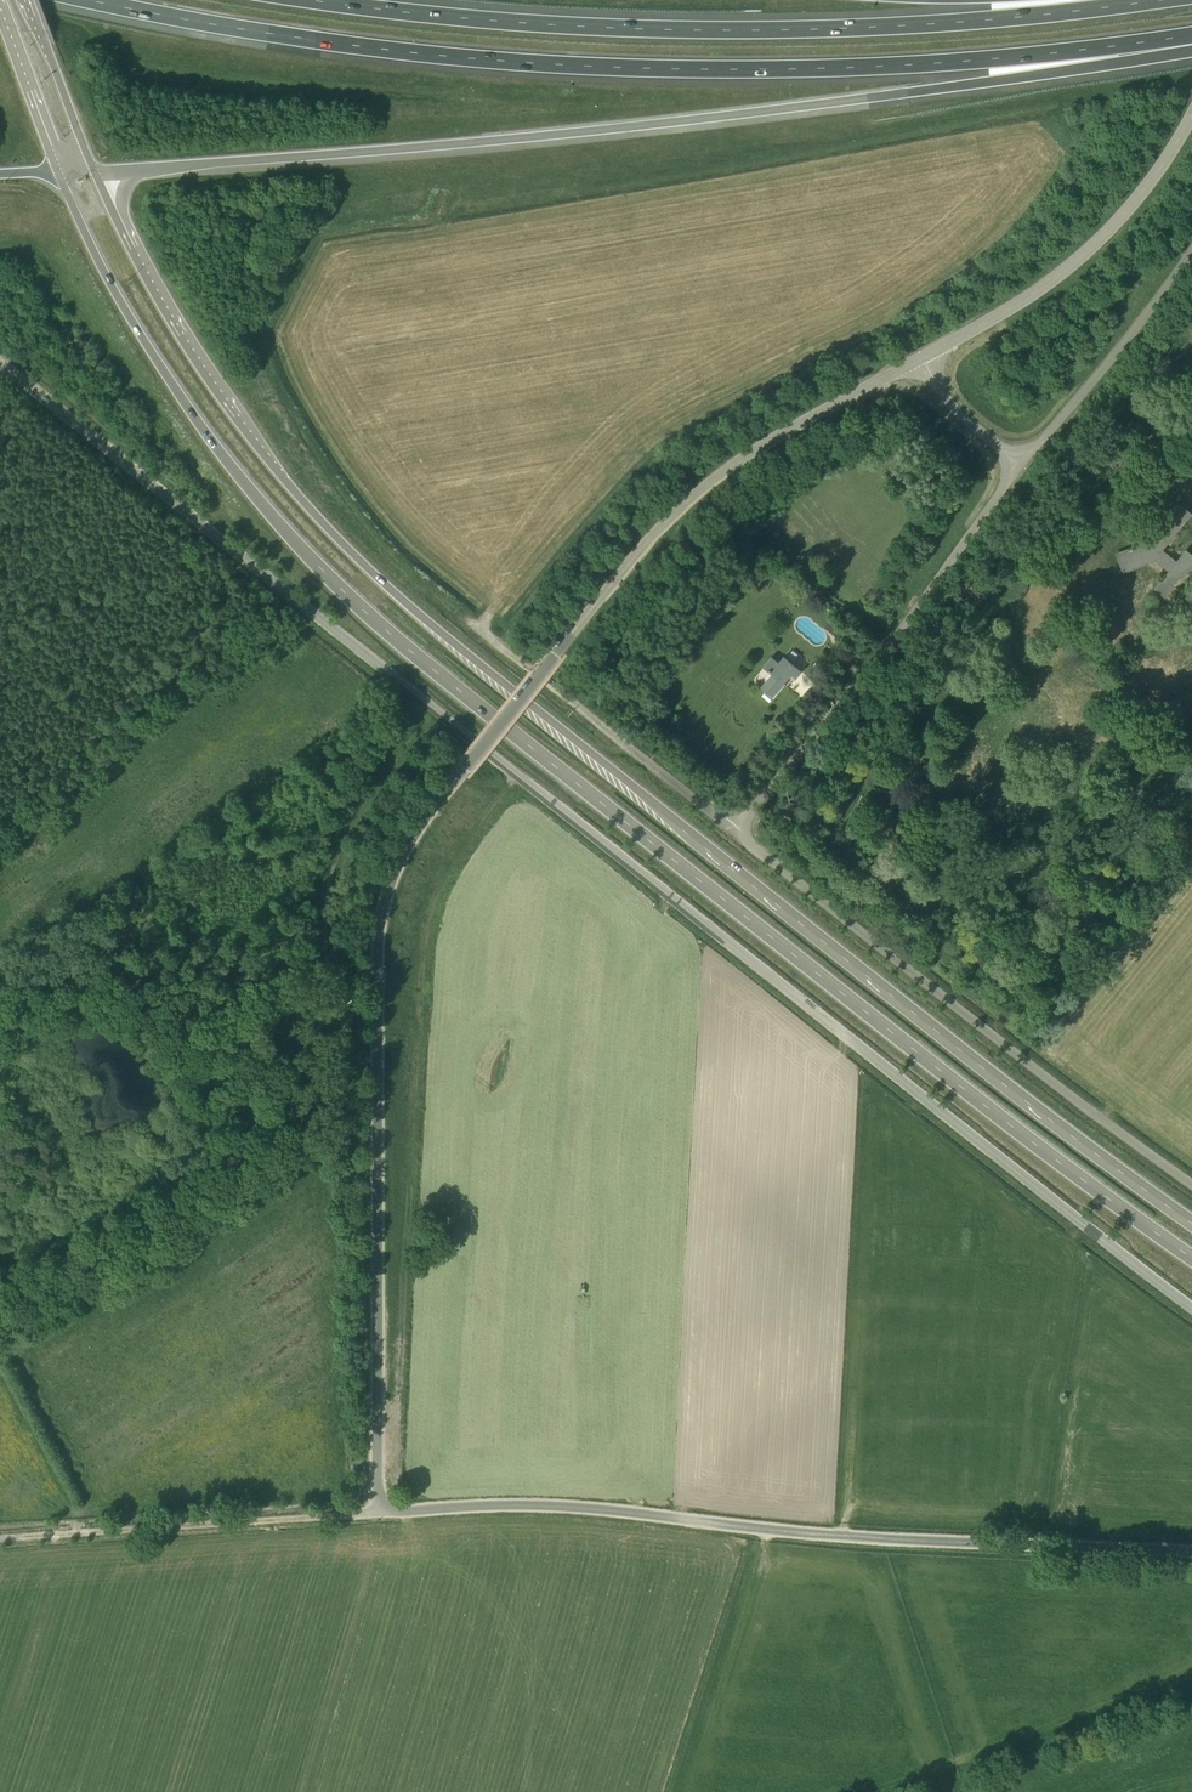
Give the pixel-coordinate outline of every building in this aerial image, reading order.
[(1155,561),(1168,571),(1154,589),(1167,600),(1191,569),(1191,554),(1185,549),(1176,561),(1162,550),(1191,513),(1177,502),(1144,542),(1114,553),(1122,573),(1155,561)] [(754,569),(748,581),(765,591),(772,579),(754,569)] [(797,676),(803,670),(786,654),(780,660),(773,654),(764,663),(775,673),(769,679),(767,678),(761,684),(772,694),(792,672),(797,676)]
